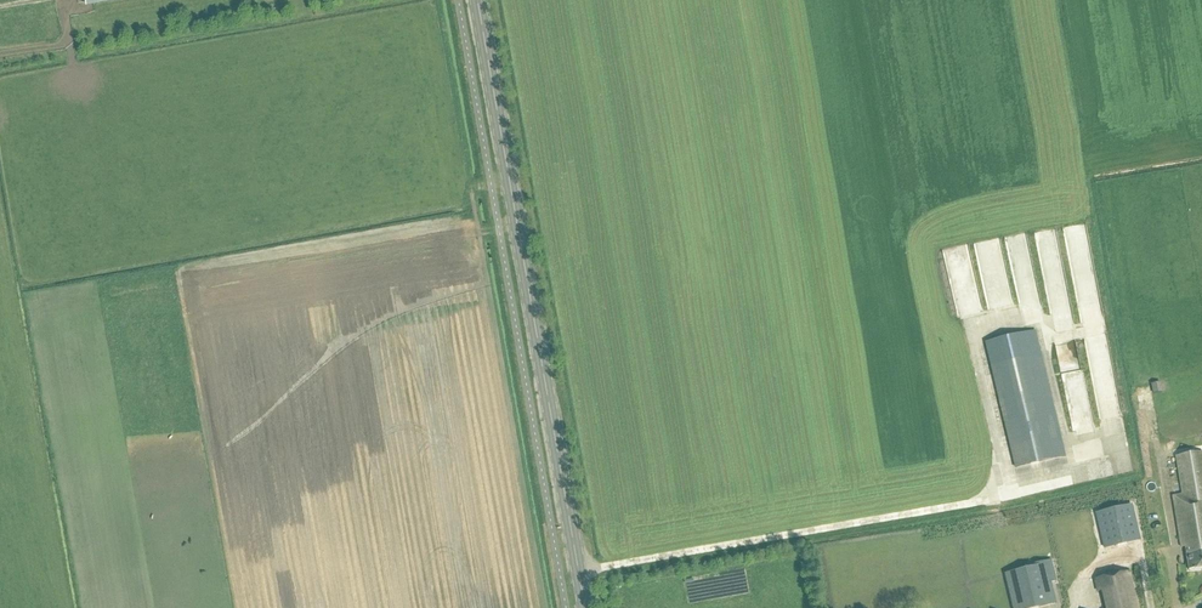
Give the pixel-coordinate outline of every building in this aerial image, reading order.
[(1015,469),(1064,458),(1051,402),(1034,331),(985,343),(1002,413),(1015,469)] [(1201,454),(1174,459),(1181,497),(1171,498),(1180,549),(1184,549),(1188,572),(1201,570),(1201,458),(1201,454)] [(1013,573),(1021,607),(1039,607),(1055,604),(1051,589),(1044,591),(1043,585),(1050,583),(1046,566),(1025,570),(1017,572),(1013,573)] [(1105,607),(1138,607),(1128,572),(1095,581),(1094,581),(1097,592),(1100,591),(1105,607)]
